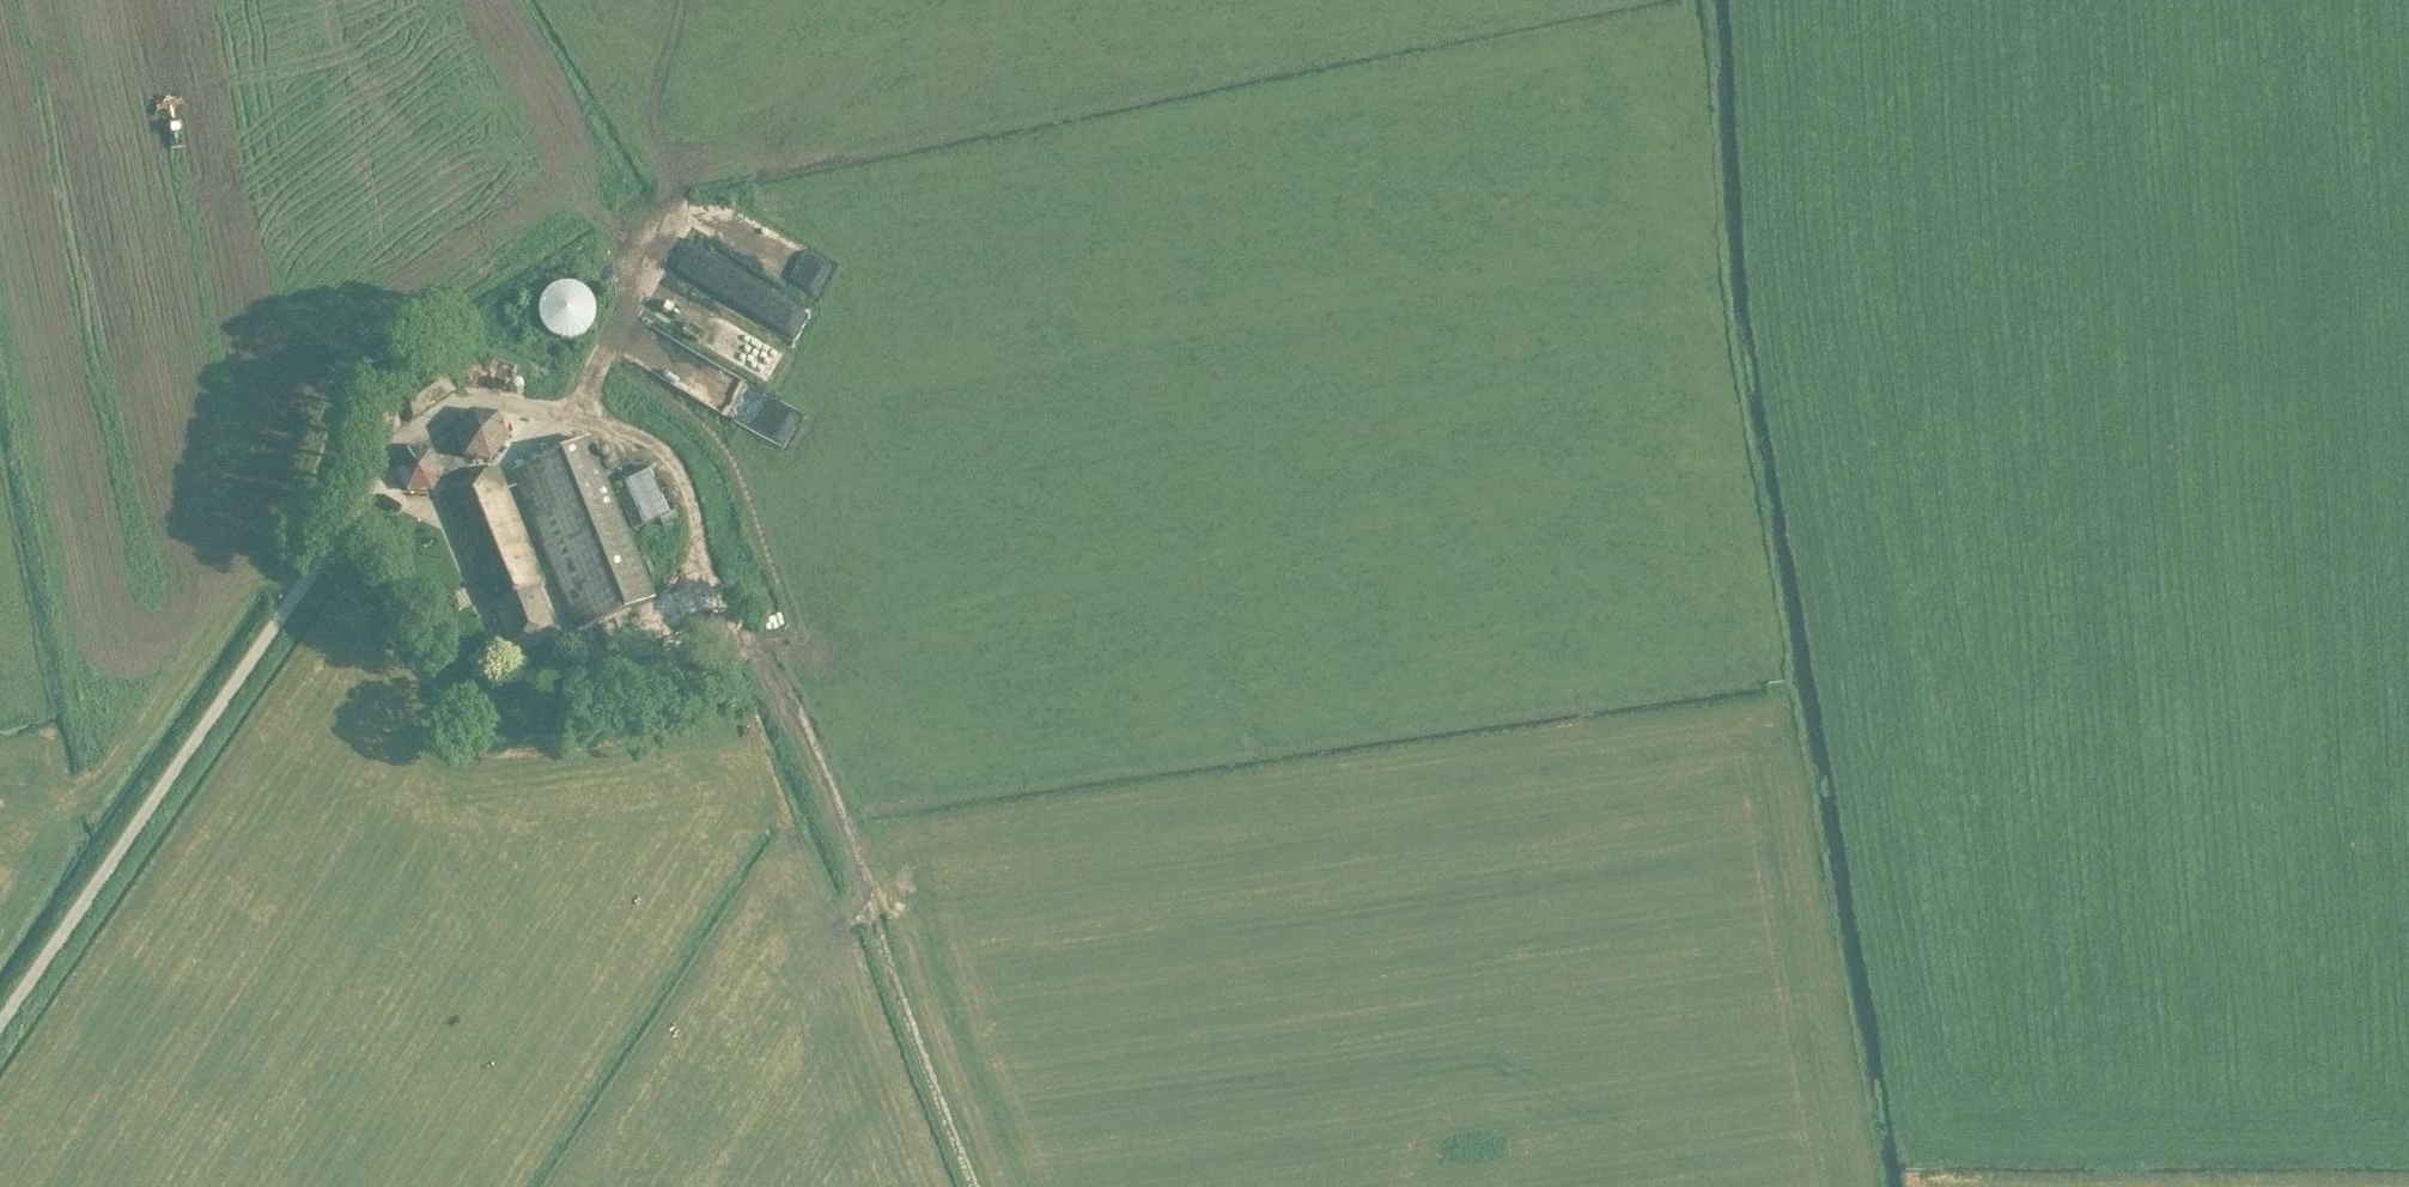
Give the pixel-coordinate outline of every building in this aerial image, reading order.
[(578,273),(531,283),(540,323),(587,313),(578,273)] [(771,297),(763,319),(789,328),(796,306),(771,297)] [(747,336),(728,325),(716,347),(761,372),(779,339),(753,325),(747,336)] [(434,357),(388,386),(405,412),(451,383),(434,357)] [(506,438),(493,387),(464,394),(468,409),(450,413),(459,450),(506,438)] [(511,465),(577,625),(651,595),(585,435),(511,465)] [(610,479),(629,524),(674,505),(654,460),(610,479)] [(549,618),(533,580),(541,577),(494,462),(437,486),(484,601),(492,598),(508,635),(549,618)]
